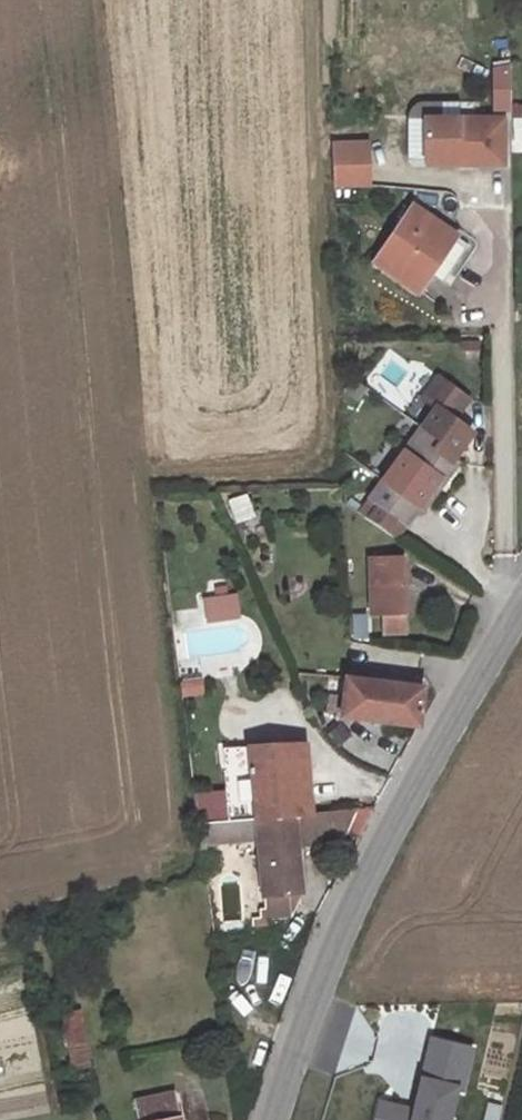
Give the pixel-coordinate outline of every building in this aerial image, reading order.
[(508,64),(494,68),(496,114),(510,113),(508,64)] [(424,118),(458,117),(458,101),(421,101),(419,102),(416,103),(415,104),(413,105),(411,107),(410,108),(409,110),(408,112),(407,115),(407,117),(407,120),(408,161),(424,161),(424,118)] [(458,117),(424,118),(424,161),(503,160),(502,117),(458,117)] [(364,149),(331,150),(332,189),(366,187),(364,149)] [(410,214),(375,269),(417,296),(428,278),(435,268),(449,277),(466,250),(410,214)] [(435,268),(428,278),(442,287),(449,277),(435,268)] [(356,526),(392,553),(470,446),(452,433),(468,412),(435,392),(421,410),(434,419),(356,526)] [(246,494),(226,499),(236,533),(255,527),(246,494)] [(405,576),(368,577),(370,641),(406,640),(405,576)] [(202,596),(203,622),(238,620),(237,594),(202,596)] [(341,720),(414,727),(419,720),(422,688),(344,682),(343,693),(336,693),(335,714),(342,714),(341,720)] [(176,692),(178,703),(199,700),(198,689),(176,692)] [(221,830),(304,822),(299,749),(216,756),(219,803),(221,830)] [(194,805),(197,832),(221,830),(219,803),(194,805)] [(344,818),(304,822),(221,830),(197,832),(194,833),(198,857),(255,854),(258,898),(297,897),(294,850),(340,846),(344,818)] [(297,897),(258,898),(258,919),(285,919),(297,897)] [(79,1009),(58,1013),(69,1073),(90,1069),(79,1009)] [(409,1109),(376,1101),(371,1119),(445,1119),(464,1048),(427,1038),(409,1109)] [(135,1106),(138,1119),(176,1119),(173,1101),(135,1106)]
